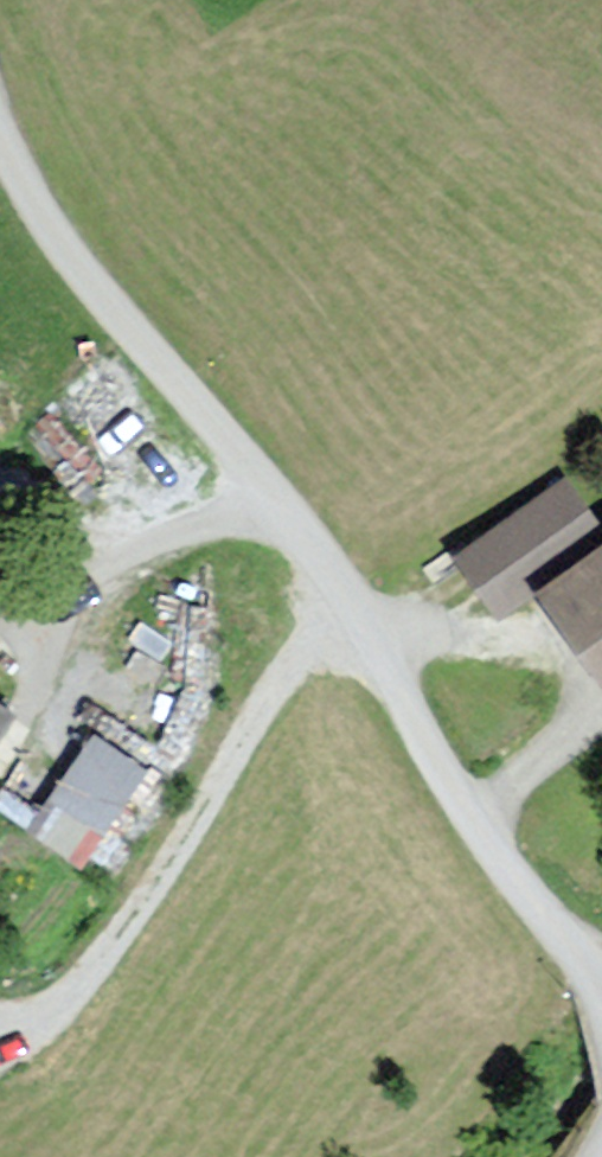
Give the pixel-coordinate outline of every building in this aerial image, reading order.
[(505,559),(600,712),(601,711),(601,499),(505,559)] [(64,789),(126,827),(168,760),(105,721),(64,789)]
